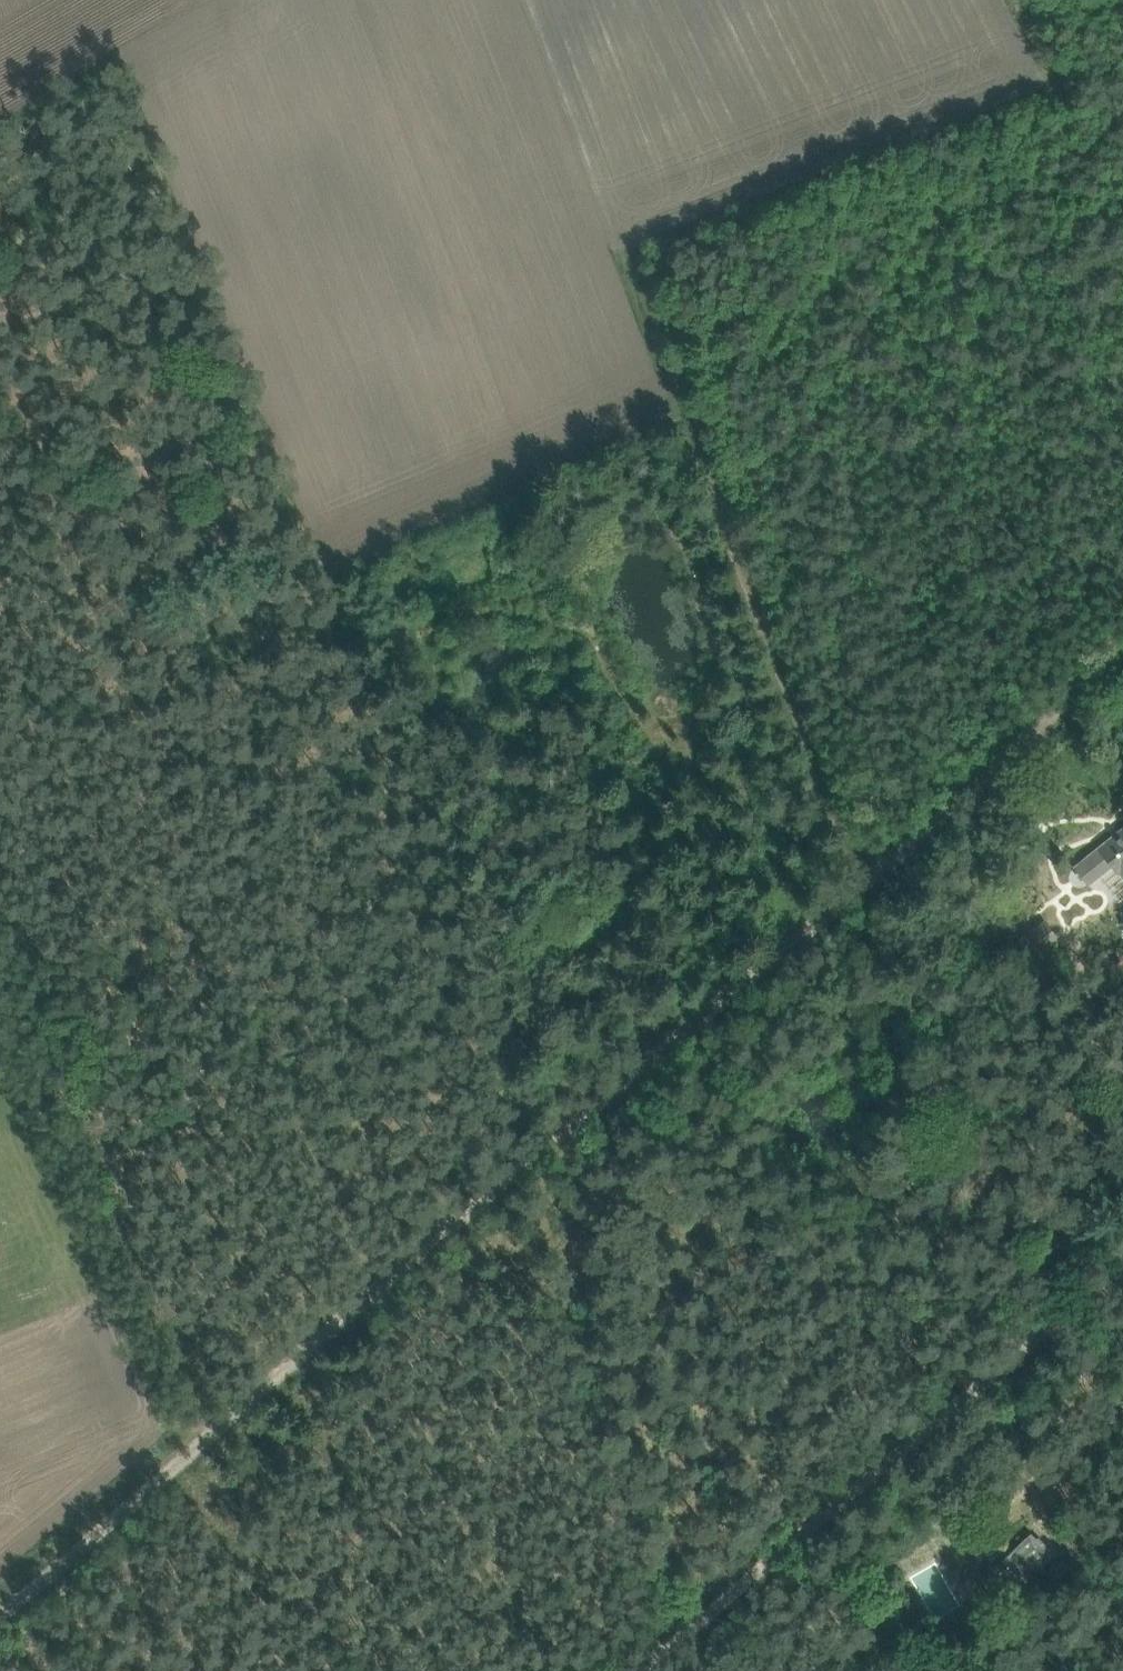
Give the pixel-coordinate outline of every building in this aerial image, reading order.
[(1102,872),(1113,863),(1120,871),(1122,875),(1122,829),(1089,856),(1077,866),(1090,882),(1102,872)] [(1004,1557),(1027,1580),(1053,1555),(1030,1531),(1004,1557)] [(1056,1561),(1051,1566),(1052,1573),(1056,1577),(1063,1578),(1065,1575),(1070,1568),(1063,1561),(1056,1561)]
